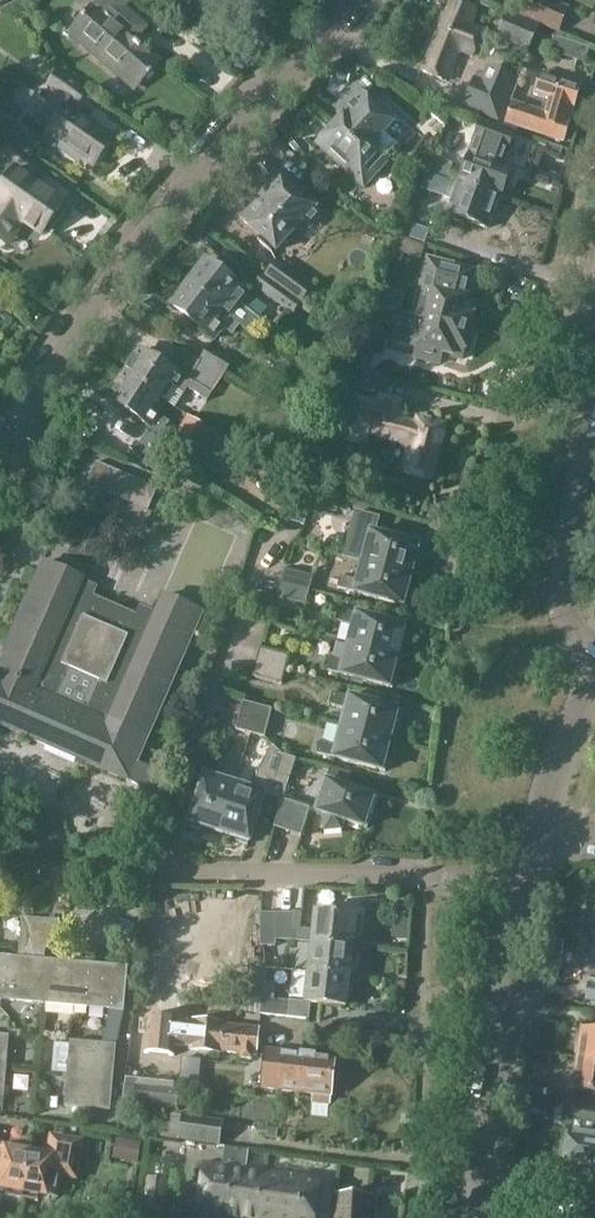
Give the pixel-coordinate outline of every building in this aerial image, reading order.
[(148,28),(126,8),(131,2),(130,0),(81,0),(77,4),(86,13),(68,34),(126,86),(132,78),(139,85),(159,62),(136,42),(148,28)] [(458,53),(473,59),(485,31),(471,22),(477,9),(457,0),(452,0),(423,69),(447,79),(458,53)] [(523,17),(539,24),(558,32),(568,9),(548,0),(531,0),(523,17)] [(527,52),(539,24),(523,17),(512,12),(498,39),(527,52)] [(585,64),(590,49),(580,46),(575,61),(585,64)] [(46,87),(55,93),(36,120),(95,163),(111,140),(70,110),(75,104),(77,106),(87,92),(58,71),(46,87)] [(533,94),(548,98),(544,113),(511,103),(506,121),(564,140),(581,86),(540,73),(533,94)] [(467,112),(499,123),(512,83),(488,75),(483,92),(474,89),(467,112)] [(343,116),(340,118),(379,154),(391,158),(392,157),(393,158),(399,153),(398,152),(401,148),(384,133),(394,122),(393,121),(394,120),(392,110),(386,104),(373,103),(359,91),(339,113),(343,116)] [(340,118),(318,143),(365,186),(391,158),(379,154),(340,118)] [(498,197),(498,198),(501,199),(501,200),(507,202),(514,182),(508,179),(512,167),(504,165),(515,136),(479,123),(469,152),(464,167),(458,182),(498,197)] [(11,144),(31,157),(40,145),(20,131),(11,144)] [(9,145),(0,158),(24,175),(33,161),(9,145)] [(457,154),(437,146),(429,168),(421,188),(441,195),(457,154)] [(410,184),(421,188),(429,168),(417,163),(415,169),(410,184)] [(3,211),(2,212),(20,224),(25,218),(43,231),(63,203),(27,178),(24,182),(3,167),(0,172),(0,209),(3,211)] [(320,208),(279,172),(240,216),(247,223),(245,225),(277,253),(301,226),(309,233),(325,215),(317,210),(320,208)] [(447,213),(451,214),(453,220),(461,224),(466,220),(487,227),(498,198),(498,197),(458,182),(447,213)] [(433,225),(410,217),(403,237),(426,246),(433,225)] [(396,253),(417,258),(421,245),(402,238),(396,253)] [(188,282),(187,284),(240,326),(250,334),(260,321),(240,306),(250,294),(206,260),(188,282)] [(312,289),(276,262),(267,275),(303,301),(312,289)] [(294,315),(303,301),(267,275),(265,277),(262,275),(254,286),(294,315)] [(214,340),(223,328),(232,335),(240,326),(187,284),(170,305),(214,340)] [(424,320),(424,321),(469,332),(475,306),(465,303),(466,297),(420,286),(412,316),(424,320)] [(399,312),(394,311),(398,292),(381,288),(368,321),(369,322),(364,332),(375,335),(379,324),(392,328),(399,312)] [(424,321),(417,347),(462,359),(469,332),(424,321)] [(210,348),(202,360),(225,374),(233,362),(210,348)] [(386,376),(391,354),(381,352),(361,348),(358,361),(352,360),(350,366),(386,376)] [(141,350),(125,374),(166,402),(165,403),(175,409),(188,390),(191,392),(191,391),(207,402),(225,374),(202,360),(188,380),(141,350)] [(380,377),(349,369),(337,401),(346,404),(350,393),(354,394),(356,389),(376,394),(380,377)] [(166,402),(125,374),(109,399),(154,427),(151,431),(179,450),(225,478),(243,451),(188,416),(180,430),(157,415),(166,402)] [(416,424),(397,419),(401,401),(380,395),(378,403),(354,397),(346,428),(341,426),(336,437),(364,445),(368,434),(402,443),(409,452),(403,474),(430,481),(445,425),(417,418),(416,424)] [(158,489),(96,463),(87,485),(148,511),(158,489)] [(312,497),(298,493),(286,521),(304,526),(312,497)] [(367,544),(362,562),(414,576),(422,546),(353,528),(350,540),(367,544)] [(43,561),(0,660),(0,725),(147,790),(155,771),(135,762),(201,613),(162,596),(152,620),(79,588),(83,579),(43,561)] [(358,581),(340,576),(337,588),(407,607),(414,576),(362,562),(358,581)] [(284,569),(280,583),(309,591),(313,577),(284,569)] [(309,591),(280,583),(276,597),(305,605),(309,591)] [(353,626),(348,644),(400,658),(408,628),(339,610),(336,622),(353,626)] [(393,688),(400,658),(348,644),(344,663),(326,658),(323,670),(393,688)] [(289,656),(260,648),(256,662),(285,670),(289,656)] [(281,684),(285,670),(256,662),(252,676),(281,684)] [(346,709),(341,728),(394,741),(402,711),(332,693),(329,705),(346,709)] [(243,703),(239,716),(268,723),(272,709),(243,701),(243,703)] [(265,737),(268,723),(239,716),(235,729),(265,737)] [(386,772),(394,741),(341,728),(337,746),(320,741),(316,753),(386,772)] [(248,845),(264,794),(282,800),(283,799),(283,800),(296,759),(282,755),(273,746),(267,751),(263,755),(257,762),(253,767),(251,773),(257,776),(253,790),(234,784),(218,836),(248,845)] [(188,826),(218,836),(234,784),(217,779),(222,762),(210,758),(188,826)] [(324,814),(325,831),(342,829),(344,821),(368,828),(377,798),(341,786),(345,772),(330,767),(316,812),(324,814)] [(310,808),(283,800),(283,799),(282,800),(274,827),(302,836),(310,808)] [(311,940),(353,945),(353,937),(356,937),(358,921),(355,921),(356,916),(314,912),(311,940)] [(275,947),(275,941),(276,914),(260,914),(260,947),(275,947)] [(276,914),(275,941),(293,941),(292,914),(276,914)] [(19,948),(18,958),(44,960),(45,950),(58,951),(60,921),(22,918),(19,948)] [(308,969),(349,974),(350,966),(353,966),(354,952),(352,951),(353,945),(311,940),(311,943),(308,969)] [(7,957),(4,1001),(47,1005),(51,961),(44,960),(18,958),(7,957)] [(51,961),(47,1005),(91,1009),(95,964),(68,962),(58,962),(51,961)] [(95,964),(91,1009),(110,1010),(124,1011),(126,1011),(130,967),(95,964)] [(349,980),(349,974),(308,969),(305,1003),(346,1007),(347,995),(349,995),(351,980),(349,980)] [(262,998),(262,999),(274,1000),(275,984),(262,983),(262,998)] [(260,1015),(288,1018),(290,1002),(274,1000),(262,999),(260,1015)] [(110,1010),(106,1027),(120,1028),(124,1011),(110,1010)] [(133,1055),(179,1059),(178,1066),(198,1068),(199,1060),(200,1060),(201,1051),(221,1053),(222,1051),(242,1054),(242,1058),(249,1059),(253,1059),(253,1055),(257,1055),(259,1028),(225,1024),(225,1023),(192,1020),(192,1022),(184,1020),(185,1019),(137,1014),(133,1055)] [(103,1044),(117,1045),(117,1042),(120,1028),(106,1027),(103,1044)] [(578,1058),(594,1060),(594,1029),(582,1027),(580,1042),(576,1045),(575,1053),(578,1056),(578,1058)] [(10,1030),(9,1036),(10,1036),(9,1037),(21,1038),(22,1031),(10,1030)] [(7,1067),(9,1037),(0,1036),(0,1066),(7,1067)] [(53,1073),(67,1074),(114,1079),(117,1045),(103,1044),(70,1042),(70,1045),(55,1044),(53,1073)] [(263,1088),(299,1092),(303,1053),(267,1050),(263,1088)] [(299,1092),(312,1093),(311,1105),(330,1107),(330,1103),(335,1057),(303,1053),(299,1092)] [(573,1087),(573,1089),(594,1092),(594,1060),(578,1058),(575,1076),(572,1076),(571,1084),(573,1087)] [(110,1111),(114,1079),(67,1074),(65,1107),(77,1108),(110,1111)] [(123,1100),(134,1101),(178,1106),(180,1086),(174,1086),(175,1083),(137,1079),(137,1078),(125,1077),(123,1093),(123,1100)] [(569,1130),(564,1163),(563,1163),(562,1175),(594,1180),(594,1110),(564,1105),(561,1126),(569,1130)] [(160,1138),(167,1139),(179,1141),(219,1146),(223,1122),(182,1116),(182,1117),(171,1116),(170,1124),(162,1123),(160,1138)] [(55,1196),(58,1177),(76,1180),(83,1141),(49,1136),(47,1155),(30,1152),(22,1198),(38,1201),(39,1194),(55,1196)] [(141,1143),(116,1139),(112,1159),(137,1164),(141,1143)] [(22,1198),(30,1152),(0,1147),(0,1188),(7,1189),(6,1195),(22,1198)] [(232,1186),(245,1186),(247,1171),(249,1150),(224,1147),(221,1167),(203,1165),(196,1214),(198,1216),(200,1216),(200,1217),(228,1217),(232,1186)] [(247,1171),(245,1186),(232,1186),(228,1217),(315,1217),(320,1180),(264,1173),(247,1171)] [(144,1176),(140,1212),(164,1215),(168,1179),(144,1176)] [(337,1195),(336,1217),(371,1217),(373,1197),(337,1195)]
